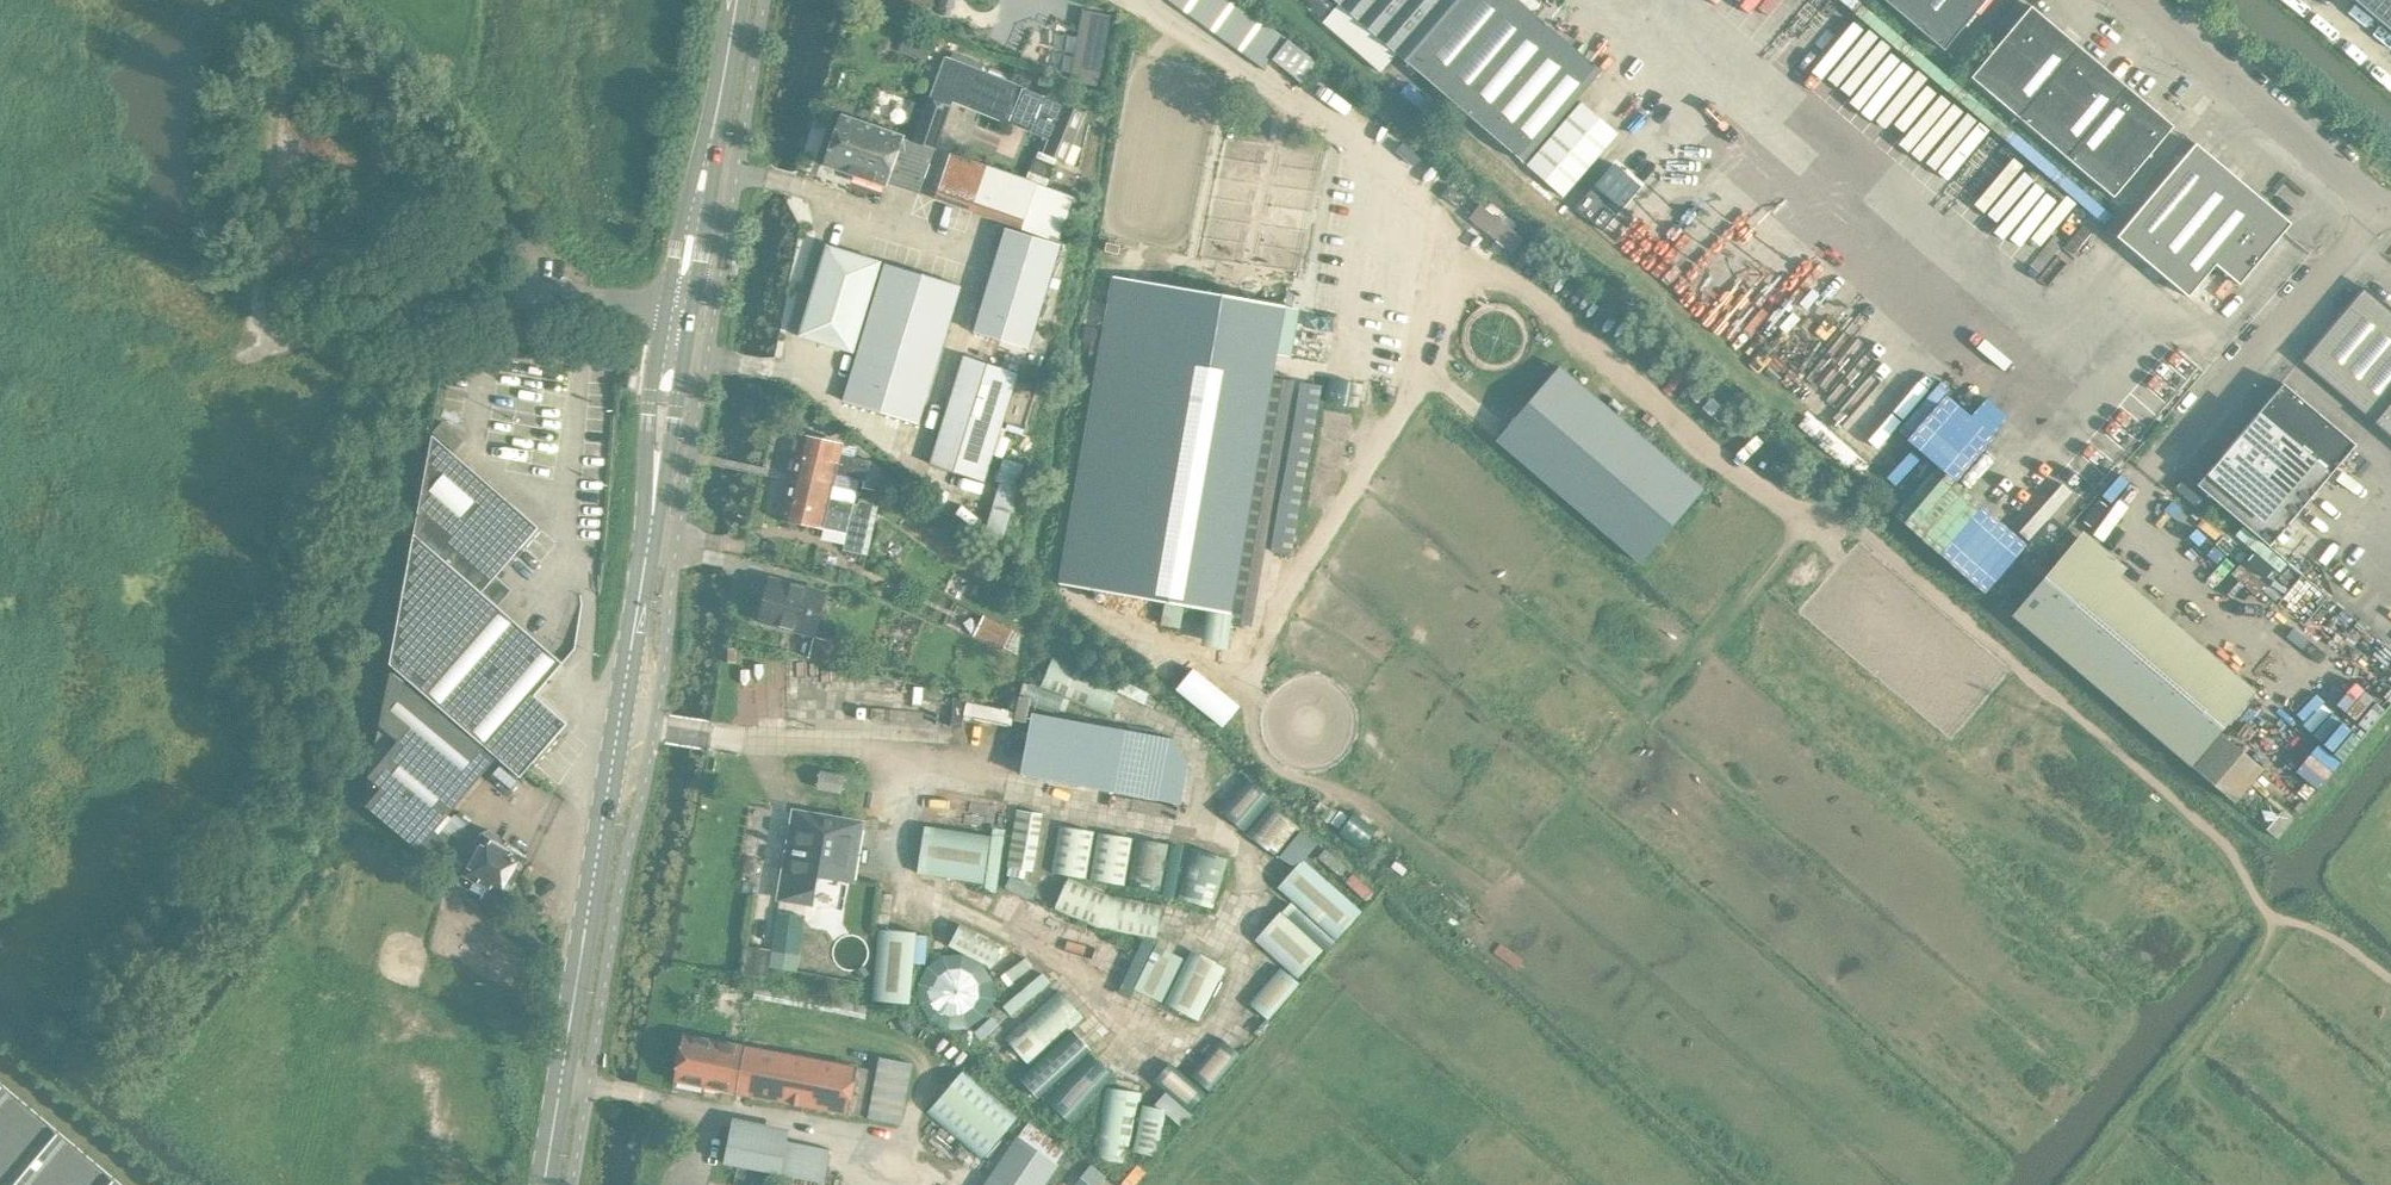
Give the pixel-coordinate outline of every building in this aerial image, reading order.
[(1265,70),(1286,42),(1229,0),(1168,0),(1265,70)] [(1522,167),(1600,77),(1512,0),(1331,0),(1522,167)] [(1892,6),(1947,52),(1992,0),(1897,0),(1892,6)] [(2390,32),(2390,0),(2353,0),(2390,32)] [(2019,117),(2079,46),(2031,6),(1971,77),(2019,117)] [(1081,68),(1100,71),(1110,15),(1090,12),(1081,68)] [(910,40),(930,45),(933,35),(913,30),(910,40)] [(2079,46),(2019,117),(2066,157),(2126,85),(2079,46)] [(918,195),(948,107),(950,108),(952,101),(1047,139),(1042,153),(1066,162),(1087,112),(1021,87),(1023,81),(947,53),(929,100),(925,99),(909,144),(900,141),(901,138),(842,117),(824,167),(884,188),(886,184),(918,195)] [(2126,85),(2066,157),(2114,197),(2174,126),(2126,85)] [(1581,102),(1527,165),(1564,197),(1618,133),(1581,102)] [(2216,265),(2239,284),(2291,223),(2196,143),(2117,236),(2188,297),(2216,265)] [(934,199),(1004,224),(1019,229),(1019,227),(1055,242),(1071,198),(949,157),(934,199)] [(1030,172),(1051,180),(1058,162),(1047,157),(1045,161),(1035,157),(1030,172)] [(1613,163),(1576,207),(1602,230),(1640,186),(1613,163)] [(1486,203),(1461,233),(1489,256),(1502,240),(1514,249),(1525,236),(1486,203)] [(1004,228),(973,329),(1030,346),(1061,245),(1004,228)] [(852,353),(880,262),(826,245),(797,336),(852,353)] [(1897,515),(2002,596),(2076,501),(2084,507),(2210,345),(2125,279),(2133,268),(2107,248),(2052,319),(2137,384),(2093,440),(2032,393),(1993,443),(1968,424),(1897,515)] [(916,425),(959,287),(885,263),(841,401),(916,425)] [(1058,586),(1206,613),(1201,646),(1224,649),(1229,617),(1284,309),(1113,279),(1058,586)] [(2364,287),(2302,361),(2390,437),(2390,310),(2364,287)] [(1017,374),(971,360),(961,356),(929,464),(982,483),(1017,374)] [(1492,435),(1636,557),(1700,482),(1556,360),(1492,435)] [(1252,621),(1294,381),(1274,377),(1232,618),(1252,621)] [(2283,383),(2196,484),(2269,545),(2355,444),(2283,383)] [(434,434),(392,663),(522,776),(569,722),(537,694),(565,662),(500,605),(513,589),(498,575),(540,526),(434,434)] [(868,460),(868,461),(863,460),(839,454),(842,444),(801,435),(792,472),(790,479),(781,518),(821,527),(848,533),(844,550),(862,553),(873,504),(859,501),(858,504),(854,503),(854,502),(831,496),(834,482),(836,472),(863,479),(862,486),(876,490),(875,493),(886,496),(891,476),(880,474),(881,468),(869,459),(869,460),(868,460)] [(2111,570),(2096,558),(2100,548),(2082,541),(2080,543),(2075,539),(2043,577),(2046,579),(2014,616),(2189,764),(2252,689),(2112,571),(2114,568),(2113,567),(2111,570)] [(814,635),(826,592),(771,578),(760,620),(814,635)] [(1024,636),(984,615),(974,635),(1004,651),(1005,648),(1015,653),(1024,636)] [(814,637),(809,657),(829,662),(834,642),(814,637)] [(732,662),(735,648),(728,647),(726,661),(732,662)] [(1157,668),(1214,720),(1225,708),(1168,656),(1157,668)] [(1031,720),(1035,706),(1066,715),(1071,698),(1114,710),(1122,679),(1052,660),(1045,684),(1026,679),(1016,716),(1031,720)] [(375,795),(368,804),(440,864),(454,846),(436,831),(496,758),(392,671),(367,787),(375,795)] [(1024,775),(1152,797),(1181,802),(1187,765),(1175,743),(1161,741),(1034,719),(1024,775)] [(2263,769),(2220,733),(2192,767),(2235,803),(2263,769)] [(820,771),(817,787),(840,792),(844,775),(820,771)] [(768,856),(784,859),(794,804),(777,801),(768,856)] [(1365,907),(1305,856),(1319,839),(1276,804),(1254,830),(1296,865),(1279,885),(1340,936),(1365,907)] [(1033,881),(1045,810),(1019,805),(1000,917),(1042,924),(1045,903),(1035,901),(1038,882),(1033,881)] [(2281,810),(2265,829),(2277,838),(2293,819),(2281,810)] [(796,813),(782,897),(810,902),(815,874),(850,880),(860,824),(804,814),(796,813)] [(927,822),(919,869),(986,880),(994,833),(927,822)] [(1090,874),(1095,827),(1061,823),(1056,870),(1090,874)] [(1130,880),(1132,833),(1097,831),(1095,878),(1130,880)] [(467,875),(488,887),(482,898),(499,907),(505,897),(508,898),(529,860),(504,846),(502,837),(494,832),(485,835),(477,851),(479,852),(467,875)] [(1135,884),(1165,885),(1167,839),(1138,837),(1135,884)] [(1192,846),(1185,898),(1219,903),(1227,851),(1192,846)] [(1120,983),(1204,1016),(1226,961),(1192,947),(1190,952),(1154,938),(1166,909),(1070,872),(1058,904),(1139,936),(1135,947),(1105,935),(1094,964),(1123,976),(1120,983)] [(1299,975),(1326,947),(1284,907),(1257,935),(1299,975)] [(773,941),(772,966),(802,968),(805,912),(768,910),(767,940),(773,941)] [(1083,958),(1097,928),(1082,921),(1068,950),(1083,958)] [(962,922),(951,948),(1041,986),(1047,972),(1035,967),(1040,955),(962,922)] [(916,960),(928,961),(930,929),(880,926),(876,997),(913,1000),(916,960)] [(976,1032),(1003,971),(941,944),(914,1005),(976,1032)] [(1253,1002),(1272,1016),(1301,979),(1282,964),(1253,1002)] [(1008,1035),(1032,1061),(1086,1013),(1062,987),(1008,1035)] [(673,1081),(849,1114),(857,1068),(682,1034),(673,1081)] [(879,1057),(867,1119),(901,1125),(912,1063),(879,1057)] [(981,1159),(1019,1115),(964,1069),(927,1112),(981,1159)] [(0,1081),(0,1184),(124,1184),(0,1081)] [(1100,1154),(1131,1158),(1140,1088),(1108,1084),(1100,1154)] [(1162,1152),(1166,1104),(1142,1102),(1138,1150),(1162,1152)] [(984,1184),(1057,1184),(1049,1179),(1059,1163),(1055,1161),(1065,1146),(1030,1122),(1020,1136),(1018,1135),(984,1184)] [(806,1179),(813,1145),(729,1129),(723,1163),(806,1179)]
